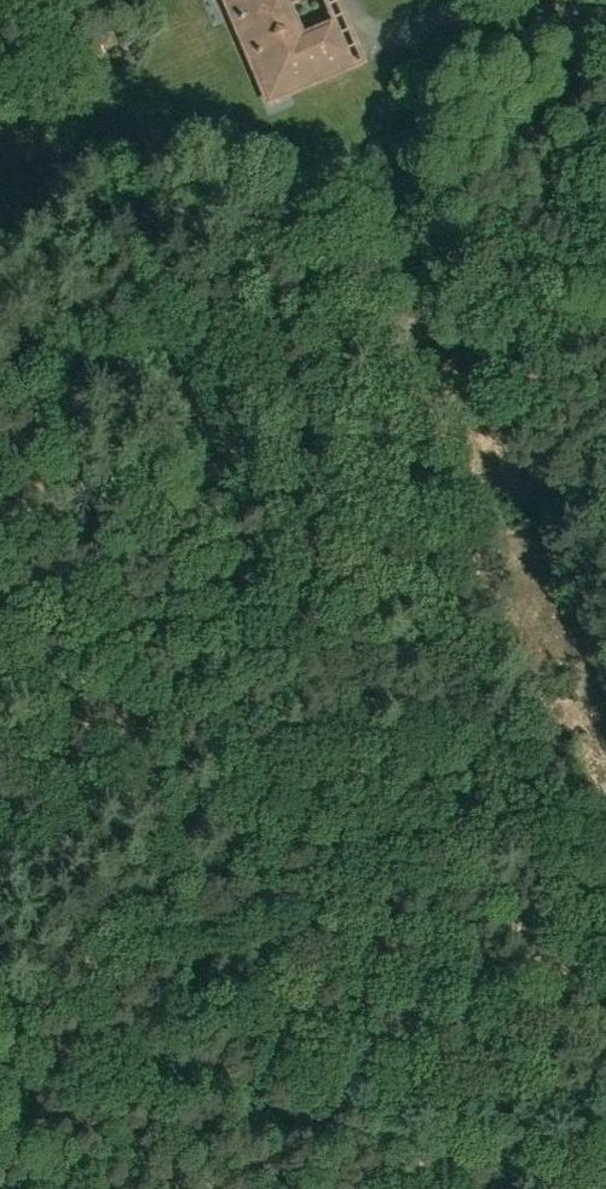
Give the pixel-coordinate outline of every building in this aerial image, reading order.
[(266,102),(352,65),(353,66),(362,63),(335,0),(223,0),(266,102)]
